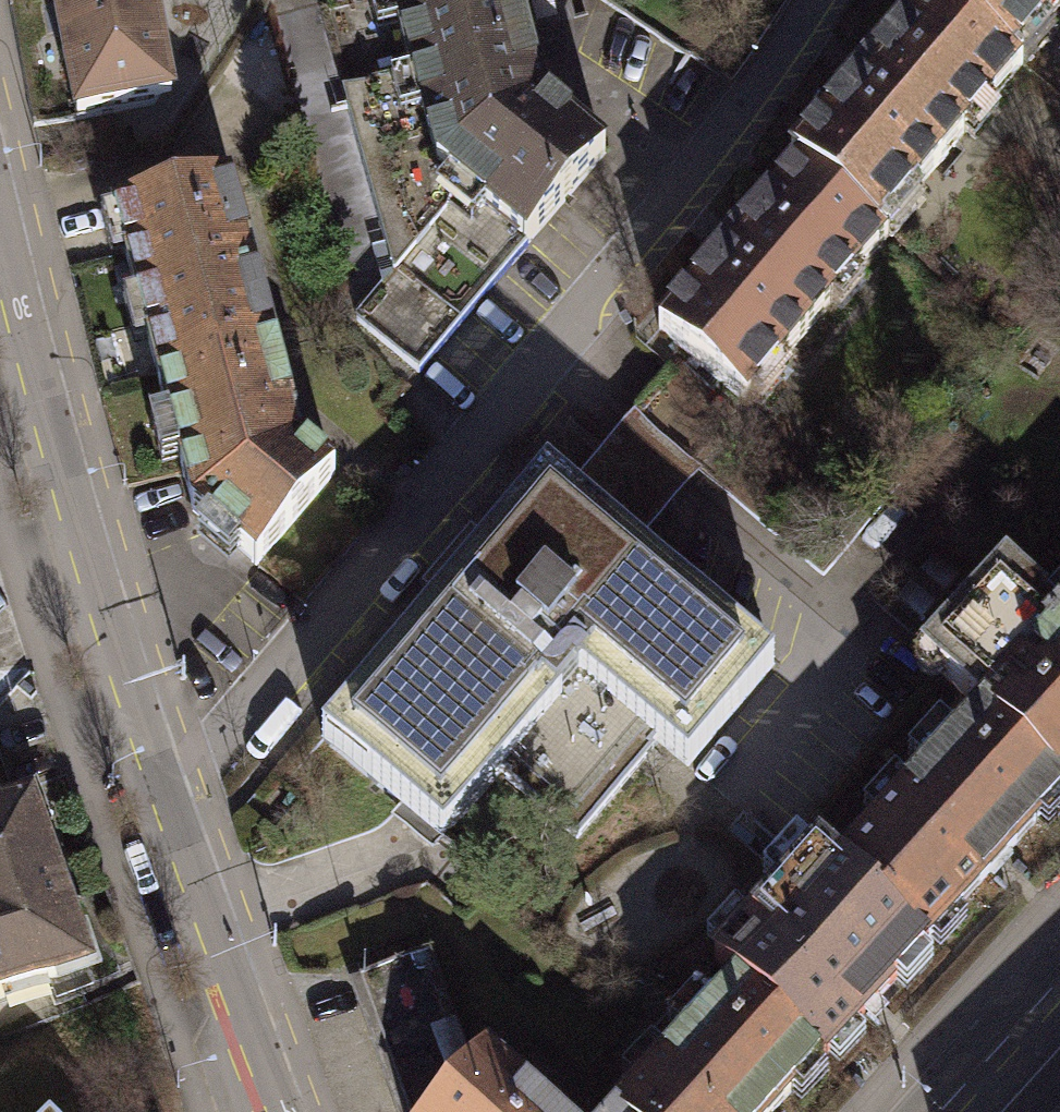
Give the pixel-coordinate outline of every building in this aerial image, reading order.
[(75,119),(171,99),(151,0),(54,0),(75,119)] [(524,246),(429,167),(389,0),(337,0),(316,5),(392,268),(354,315),(420,369),(524,246)] [(429,167),(524,246),(603,151),(541,99),(537,83),(515,0),(389,0),(429,167)] [(536,29),(557,25),(551,0),(529,0),(536,29)] [(1014,58),(945,0),(921,0),(790,155),(795,160),(878,230),(1019,63),(1014,58)] [(1059,3),(1059,0),(945,0),(1014,58),(1059,3)] [(884,234),(878,230),(795,160),(655,327),(743,401),(884,234)] [(113,209),(153,371),(271,342),(231,180),(113,209)] [(271,342),(153,371),(189,510),(253,567),(334,470),(295,436),(271,342)] [(680,363),(637,413),(692,461),(735,411),(680,363)] [(371,676),(317,737),(438,839),(495,771),(574,838),(656,741),(685,765),(775,660),(634,542),(699,470),(634,414),(569,493),(542,470),(492,530),(371,676)] [(1059,782),(1059,617),(1001,563),(927,645),(946,661),(937,671),(979,709),(1059,782)] [(922,943),(1059,791),(1059,782),(979,709),(836,865),(922,943)] [(89,965),(24,792),(0,801),(0,998),(89,965)] [(820,1056),(922,943),(836,865),(815,846),(713,959),(735,979),(820,1056)] [(468,1067),(426,954),(362,978),(409,1111),(427,1111),(468,1067)] [(613,1111),(769,1111),(820,1056),(735,979),(613,1111)] [(483,1050),(468,1067),(427,1111),(552,1111),(483,1050)]
